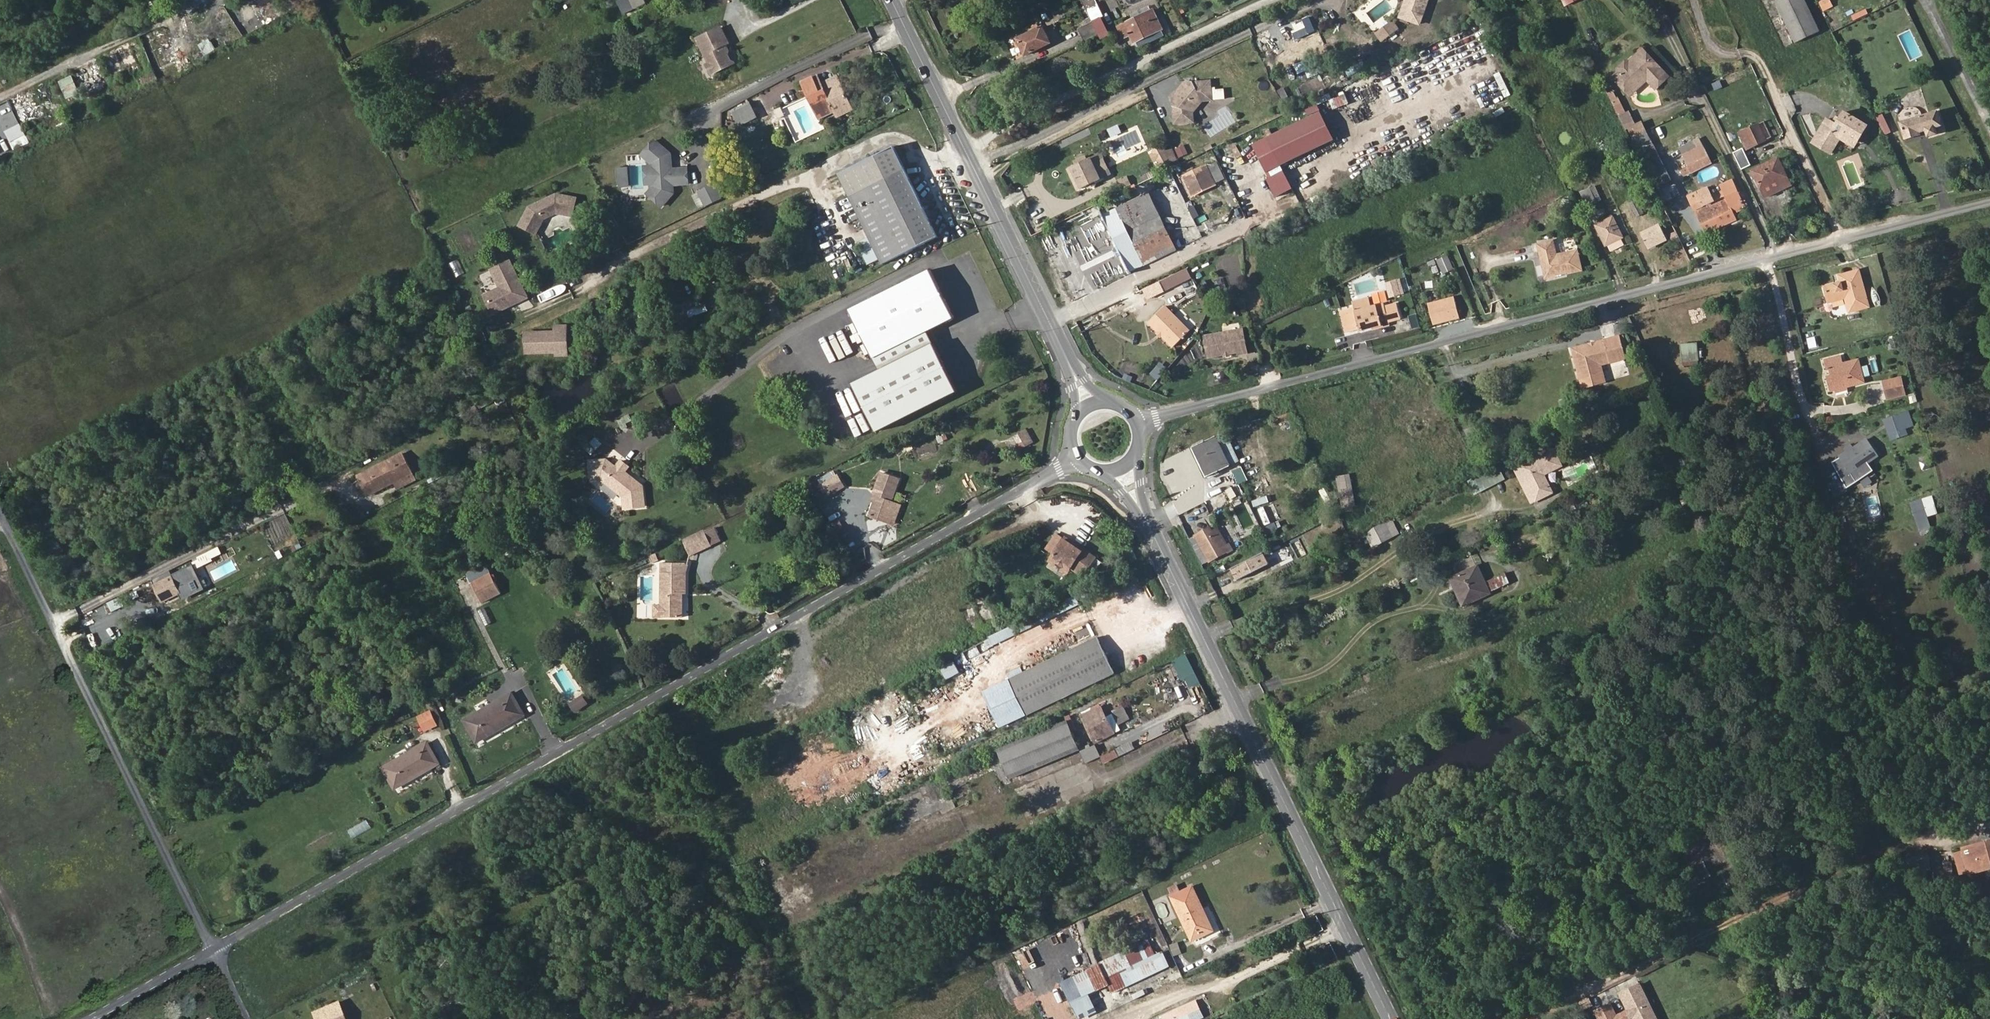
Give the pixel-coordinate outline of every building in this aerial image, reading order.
[(278,17),(271,0),(253,0),(261,23),(278,17)] [(289,10),(309,0),(285,0),(289,10)] [(643,0),(630,0),(635,10),(645,5),(643,0)] [(1086,43),(1105,34),(1099,23),(1088,0),(1080,0),(1092,24),(1080,30),(1086,43)] [(1399,19),(1419,26),(1428,0),(1406,0),(1399,19)] [(1796,43),(1819,31),(1804,0),(1781,0),(1775,3),(1796,43)] [(1819,2),(1824,12),(1835,6),(1832,0),(1823,0),(1819,2)] [(630,12),(625,1),(618,5),(623,16),(630,12)] [(224,5),(210,12),(227,45),(241,38),(224,5)] [(1855,20),(1869,14),(1867,8),(1852,15),(1855,20)] [(1130,37),(1134,45),(1164,30),(1154,11),(1117,29),(1123,40),(1130,37)] [(248,26),(255,24),(252,12),(245,14),(248,26)] [(201,20),(211,37),(220,32),(210,15),(201,20)] [(1107,19),(1099,23),(1105,34),(1113,30),(1107,19)] [(1382,42),(1400,28),(1392,19),(1375,33),(1382,42)] [(1016,41),(1024,58),(1051,45),(1042,27),(1016,41)] [(718,32),(695,43),(708,67),(713,77),(729,68),(724,57),(718,57),(719,52),(726,49),(718,32)] [(152,62),(160,59),(164,69),(176,64),(165,35),(144,43),(152,62)] [(1669,72),(1643,46),(1630,59),(1626,58),(1619,63),(1619,67),(1613,74),(1627,87),(1642,72),(1647,77),(1655,85),(1669,72)] [(713,77),(708,67),(704,69),(709,79),(713,77)] [(144,85),(158,78),(155,72),(140,79),(144,85)] [(1642,72),(1627,87),(1632,92),(1647,77),(1642,72)] [(59,81),(66,99),(80,94),(72,75),(59,81)] [(817,75),(811,78),(817,92),(823,89),(821,84),(817,75)] [(835,116),(852,107),(841,83),(836,85),(833,79),(821,84),(823,89),(817,92),(811,78),(800,82),(813,112),(821,108),(819,104),(828,100),(835,116)] [(1175,98),(1177,124),(1197,123),(1196,113),(1205,101),(1215,100),(1213,81),(1186,84),(1175,98)] [(819,124),(835,116),(828,100),(819,104),(821,108),(813,112),(819,124)] [(757,118),(749,103),(732,112),(740,126),(757,118)] [(781,107),(773,110),(778,120),(785,116),(781,107)] [(855,113),(852,107),(835,116),(838,121),(855,113)] [(1827,116),(1821,127),(1815,139),(1831,148),(1833,149),(1842,132),(1851,130),(1859,134),(1866,120),(1846,109),(1841,117),(1838,123),(1833,120),(1827,116)] [(1321,111),(1290,126),(1301,147),(1304,152),(1333,138),(1321,111)] [(1622,115),(1628,128),(1635,125),(1629,111),(1622,115)] [(1920,136),(1919,134),(1926,132),(1928,137),(1937,134),(1935,129),(1943,127),(1937,111),(1900,123),(1906,140),(1920,136)] [(1885,135),(1892,132),(1884,113),(1877,116),(1885,135)] [(1836,114),(1833,120),(1838,123),(1841,117),(1836,114)] [(30,140),(39,136),(29,116),(20,120),(30,140)] [(1628,128),(1632,137),(1646,131),(1642,122),(1635,125),(1628,128)] [(14,150),(30,142),(20,123),(4,131),(14,150)] [(1108,129),(1111,137),(1122,133),(1119,124),(1108,129)] [(1738,134),(1746,151),(1765,141),(1758,124),(1738,134)] [(1301,147),(1290,126),(1259,142),(1269,162),(1270,161),(1301,147)] [(1851,130),(1842,132),(1856,140),(1859,134),(1851,130)] [(656,160),(656,162),(657,180),(657,183),(651,190),(665,203),(677,190),(677,182),(692,181),(691,166),(676,167),(674,151),(659,137),(646,151),(656,160)] [(1175,149),(1181,160),(1190,154),(1184,144),(1175,149)] [(1301,147),(1270,161),(1272,167),(1304,152),(1301,147)] [(1680,157),(1686,168),(1707,157),(1702,147),(1680,157)] [(849,198),(868,237),(926,209),(907,170),(897,148),(838,176),(849,198)] [(1162,170),(1170,166),(1162,150),(1154,153),(1162,170)] [(1078,192),(1105,178),(1095,157),(1086,162),(1084,158),(1075,163),(1076,166),(1068,170),(1078,192)] [(1707,157),(1686,168),(1689,174),(1710,164),(1707,157)] [(1751,170),(1761,190),(1788,178),(1778,157),(1751,170)] [(648,163),(650,181),(657,180),(656,162),(648,163)] [(617,168),(619,189),(631,187),(628,166),(617,168)] [(1182,178),(1192,199),(1216,187),(1207,166),(1182,178)] [(1276,197),(1294,189),(1285,170),(1268,178),(1276,197)] [(1117,181),(1121,189),(1132,184),(1128,176),(1117,181)] [(1788,178),(1761,190),(1765,199),(1792,186),(1788,178)] [(704,206),(724,198),(718,182),(698,190),(704,206)] [(1719,188),(1723,197),(1709,204),(1705,194),(1698,197),(1703,207),(1695,211),(1695,214),(1705,233),(1733,220),(1729,210),(1741,204),(1731,182),(1719,188)] [(1589,190),(1580,194),(1587,209),(1596,205),(1589,190)] [(1119,248),(1123,255),(1131,273),(1176,251),(1148,194),(1104,215),(1119,248)] [(1636,217),(1642,214),(1632,196),(1627,199),(1636,217)] [(531,210),(521,228),(537,236),(545,221),(557,215),(574,218),(578,201),(558,197),(531,210)] [(926,209),(868,237),(869,239),(857,244),(867,266),(880,261),(883,266),(940,239),(926,209)] [(1612,218),(1594,227),(1605,247),(1607,247),(1610,253),(1624,246),(1621,239),(1623,239),(1612,218)] [(1640,238),(1648,252),(1667,242),(1660,228),(1640,238)] [(1537,243),(1545,278),(1581,270),(1577,249),(1558,253),(1554,239),(1537,243)] [(1116,258),(1123,255),(1119,248),(1113,252),(1116,258)] [(1442,275),(1455,269),(1448,255),(1436,260),(1442,275)] [(527,300),(510,264),(492,272),(500,290),(485,298),(493,316),(527,300)] [(871,345),(952,305),(935,271),(855,311),(871,345)] [(1832,291),(1824,293),(1827,304),(1844,299),(1848,314),(1867,310),(1858,272),(1848,274),(1850,278),(1839,281),(1840,285),(1831,287),(1832,291)] [(1214,281),(1218,289),(1225,286),(1222,278),(1214,281)] [(1386,294),(1388,300),(1402,297),(1398,283),(1387,286),(1389,293),(1386,294)] [(1454,297),(1428,306),(1434,325),(1460,317),(1454,297)] [(688,302),(691,313),(707,310),(706,305),(696,308),(694,301),(688,302)] [(961,323),(952,305),(871,345),(880,363),(934,337),(961,323)] [(1344,334),(1358,331),(1386,323),(1382,307),(1353,314),(1351,310),(1339,313),(1344,334)] [(1165,308),(1148,325),(1173,348),(1189,332),(1165,308)] [(524,330),(524,355),(569,355),(569,324),(554,324),(554,331),(524,330)] [(1247,335),(1238,337),(1245,351),(1250,349),(1247,335)] [(1889,350),(1896,348),(1895,336),(1887,337),(1889,350)] [(934,337),(880,363),(886,375),(940,349),(934,337)] [(1216,362),(1234,357),(1245,351),(1238,337),(1211,344),(1216,362)] [(1806,338),(1808,346),(1816,345),(1815,337),(1806,338)] [(1595,351),(1594,345),(1574,351),(1586,391),(1606,385),(1602,369),(1625,362),(1621,349),(1618,338),(1603,342),(1605,348),(1595,351)] [(1603,342),(1594,345),(1595,351),(1605,348),(1603,342)] [(1680,347),(1683,362),(1698,360),(1696,344),(1680,347)] [(1621,349),(1625,362),(1631,360),(1627,347),(1621,349)] [(886,375),(859,389),(881,433),(962,394),(940,349),(886,375)] [(1245,351),(1234,357),(1243,355),(1244,362),(1252,360),(1250,349),(1245,351)] [(1829,371),(1831,381),(1827,382),(1830,393),(1860,385),(1854,363),(1841,366),(1839,359),(1823,363),(1826,372),(1829,371)] [(1901,378),(1883,384),(1888,399),(1906,394),(1901,378)] [(1567,401),(1558,404),(1560,411),(1569,408),(1567,401)] [(1899,437),(1898,433),(1915,426),(1908,412),(1883,422),(1891,441),(1899,437)] [(867,413),(860,415),(865,432),(872,430),(867,413)] [(856,437),(862,434),(855,417),(848,420),(856,437)] [(838,438),(849,433),(845,423),(834,427),(838,438)] [(1025,428),(1016,432),(1022,447),(1032,443),(1025,428)] [(1877,457),(1863,439),(1833,463),(1847,491),(1868,475),(1863,467),(1877,457)] [(889,442),(882,446),(887,454),(893,450),(889,442)] [(1524,467),(1540,501),(1557,493),(1549,476),(1567,467),(1559,449),(1524,467)] [(1225,451),(1200,463),(1213,492),(1239,480),(1225,451)] [(417,475),(406,455),(360,478),(370,498),(417,475)] [(1475,494),(1506,480),(1500,467),(1469,481),(1475,494)] [(1535,504),(1540,501),(1524,467),(1519,469),(1535,504)] [(1350,473),(1336,476),(1342,509),(1357,506),(1350,473)] [(892,524),(898,502),(895,501),(902,480),(883,474),(876,495),(879,496),(876,504),(872,518),(892,524)] [(841,480),(822,490),(827,500),(846,491),(841,480)] [(1324,488),(1319,491),(1325,503),(1331,500),(1324,488)] [(1242,489),(1233,493),(1235,500),(1245,496),(1242,489)] [(1680,495),(1683,504),(1695,500),(1692,491),(1680,495)] [(1222,500),(1208,506),(1211,513),(1225,507),(1222,500)] [(1919,532),(1930,529),(1922,501),(1911,504),(1919,532)] [(905,504),(898,502),(892,524),(898,526),(905,504)] [(1261,516),(1275,512),(1273,505),(1259,508),(1261,516)] [(1014,516),(1000,524),(1003,528),(1016,521),(1014,516)] [(1373,547),(1400,535),(1393,518),(1366,531),(1373,547)] [(830,525),(838,538),(847,533),(840,520),(830,525)] [(1268,535),(1283,528),(1280,520),(1265,527),(1268,535)] [(1228,545),(1226,546),(1217,530),(1213,532),(1210,527),(1195,536),(1210,563),(1228,552),(1229,554),(1232,552),(1232,550),(1228,545)] [(709,535),(686,547),(694,562),(717,550),(709,535)] [(1055,557),(1064,542),(1057,538),(1047,551),(1055,557)] [(1081,554),(1083,551),(1066,539),(1064,542),(1081,554)] [(1300,539),(1291,542),(1297,559),(1307,555),(1300,539)] [(1094,558),(1083,551),(1081,554),(1064,542),(1055,557),(1052,561),(1069,572),(1071,569),(1082,577),(1094,558)] [(1257,557),(1232,570),(1238,582),(1263,568),(1257,557)] [(1067,575),(1069,572),(1052,561),(1050,564),(1067,575)] [(1479,565),(1451,579),(1464,606),(1511,583),(1506,575),(1488,583),(1479,565)] [(663,568),(659,601),(666,601),(664,614),(682,616),(686,591),(689,592),(692,571),(663,568)] [(171,570),(153,578),(165,602),(182,594),(184,597),(200,589),(194,579),(179,585),(171,570)] [(507,591),(497,572),(478,581),(488,601),(507,591)] [(1036,623),(1081,606),(1077,597),(1032,613),(1036,623)] [(666,601),(659,601),(654,600),(652,612),(664,614),(666,601)] [(485,607),(478,610),(486,626),(492,623),(485,607)] [(1013,624),(985,638),(989,647),(1018,633),(1013,624)] [(1115,675),(1098,639),(1010,680),(1027,716),(1115,675)] [(1186,654),(1173,661),(1189,689),(1201,682),(1186,654)] [(946,680),(960,673),(955,662),(941,668),(946,680)] [(1953,664),(1942,666),(1944,680),(1955,678),(1953,664)] [(466,720),(479,742),(527,714),(514,692),(466,720)] [(576,712),(590,703),(583,694),(570,703),(576,712)] [(912,724),(920,720),(914,708),(906,713),(912,724)] [(1100,710),(1082,719),(1095,746),(1120,734),(1112,717),(1105,721),(1100,710)] [(445,721),(440,712),(424,721),(429,730),(445,721)] [(1068,722),(999,751),(1010,779),(1079,750),(1068,722)] [(384,768),(397,790),(442,763),(430,741),(384,768)] [(1104,764),(1117,758),(1114,751),(1101,757),(1104,764)] [(1426,825),(1429,832),(1437,828),(1439,831),(1447,826),(1442,817),(1426,825)] [(367,820),(347,829),(351,838),(371,829),(367,820)] [(1455,829),(1460,840),(1469,836),(1464,826),(1455,829)] [(1989,870),(1989,840),(1953,848),(1960,877),(1989,870)] [(1931,855),(1916,856),(1916,869),(1931,868),(1931,855)] [(1192,941),(1213,931),(1192,887),(1172,897),(1192,941)] [(1168,944),(1173,955),(1182,951),(1177,941),(1168,944)] [(1108,980),(1113,992),(1167,967),(1160,953),(1153,956),(1146,942),(1100,964),(1108,980)] [(1040,964),(1056,958),(1053,951),(1037,956),(1040,964)] [(1100,964),(1089,970),(1096,985),(1108,980),(1100,964)] [(1079,976),(1087,987),(1092,983),(1084,972),(1079,976)] [(1068,981),(1073,993),(1084,1016),(1091,1013),(1075,978),(1068,981)] [(1618,995),(1630,1018),(1654,1018),(1638,985),(1618,995)] [(1163,1015),(1165,1018),(1189,1018),(1192,1018),(1199,1018),(1205,1016),(1198,1000),(1163,1015)] [(318,1015),(321,1018),(351,1018),(343,1003),(318,1015)] [(1610,1007),(1595,1015),(1597,1018),(1616,1018),(1610,1007)]
